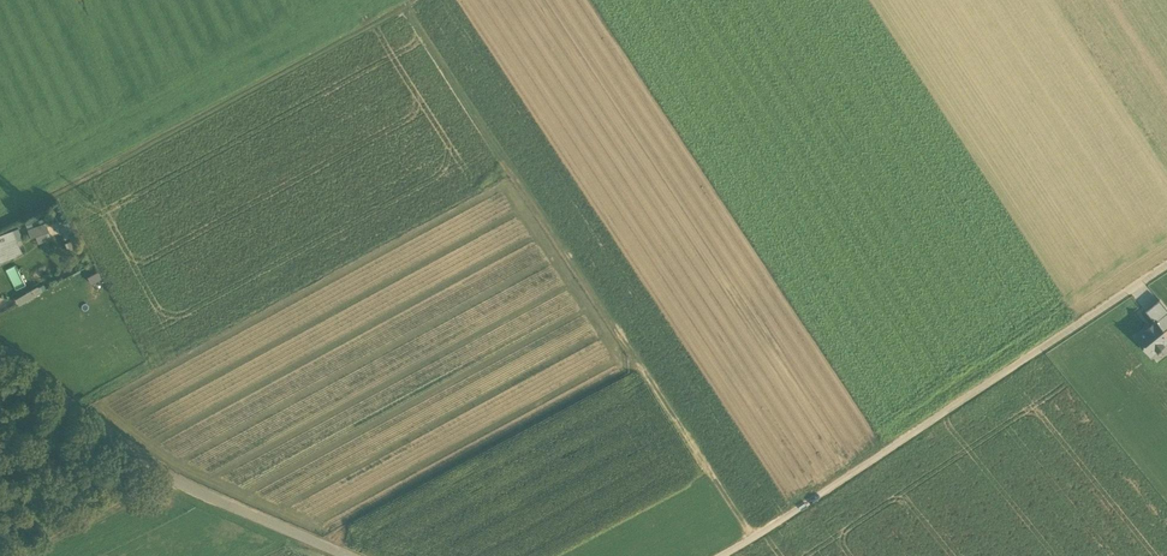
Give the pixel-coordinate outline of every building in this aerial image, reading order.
[(31,237),(37,236),(38,242),(49,238),(45,222),(28,227),(31,237)] [(70,223),(61,224),(62,235),(71,234),(70,223)] [(15,240),(12,231),(0,236),(0,246),(15,240)] [(0,246),(0,257),(6,254),(9,259),(21,253),(15,240),(0,246)] [(0,257),(0,263),(9,259),(6,254),(0,257)] [(16,298),(19,304),(36,295),(33,289),(16,298)] [(1156,322),(1166,313),(1158,302),(1147,311),(1155,321),(1156,322)] [(1156,322),(1164,332),(1166,329),(1166,313),(1156,322)] [(1164,332),(1156,322),(1155,321),(1136,337),(1149,352),(1166,337),(1166,335),(1164,332)]
